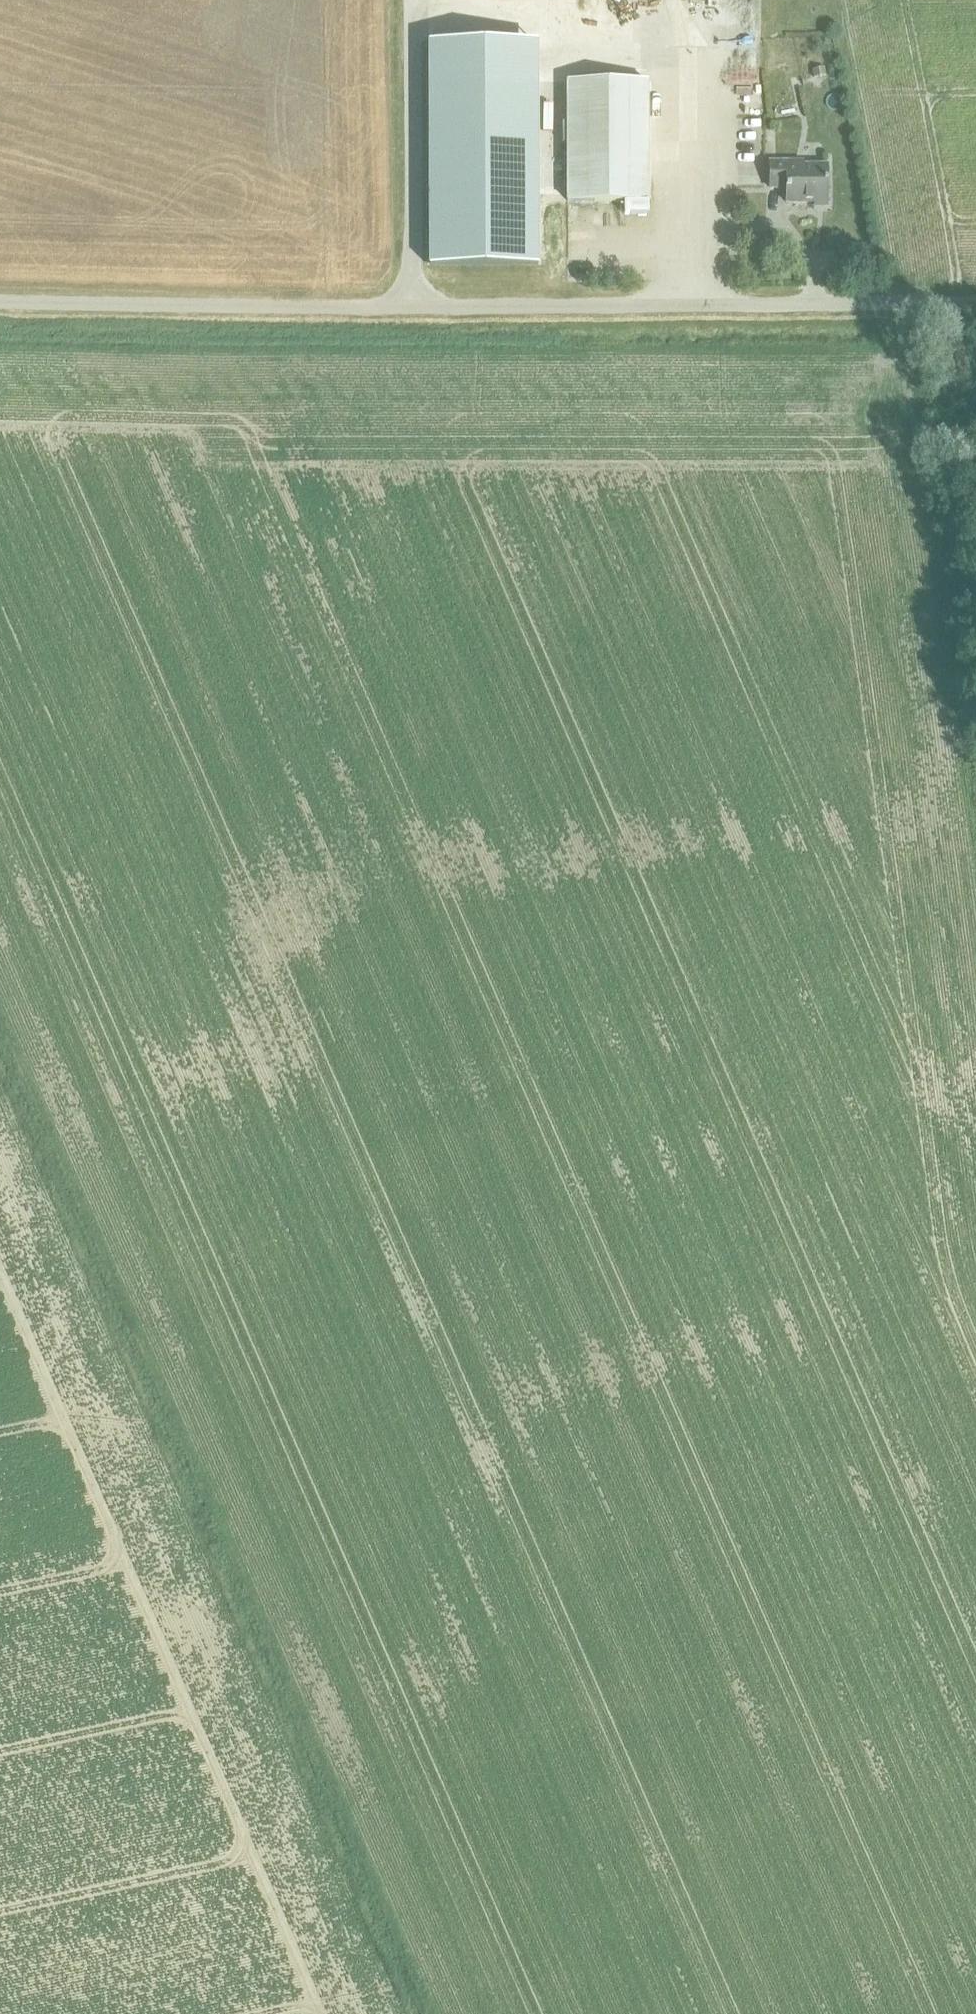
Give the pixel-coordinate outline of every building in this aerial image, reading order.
[(688,10),(686,0),(668,0),(671,13),(688,10)] [(537,40),(426,40),(429,267),(537,266),(537,40)] [(762,79),(738,80),(738,111),(763,111),(762,79)] [(647,82),(568,82),(568,202),(569,202),(648,202),(647,82)] [(740,117),(741,147),(763,147),(763,116),(740,117)] [(786,188),(786,203),(827,203),(827,167),(802,167),(802,162),(770,162),(770,188),(786,188)]
